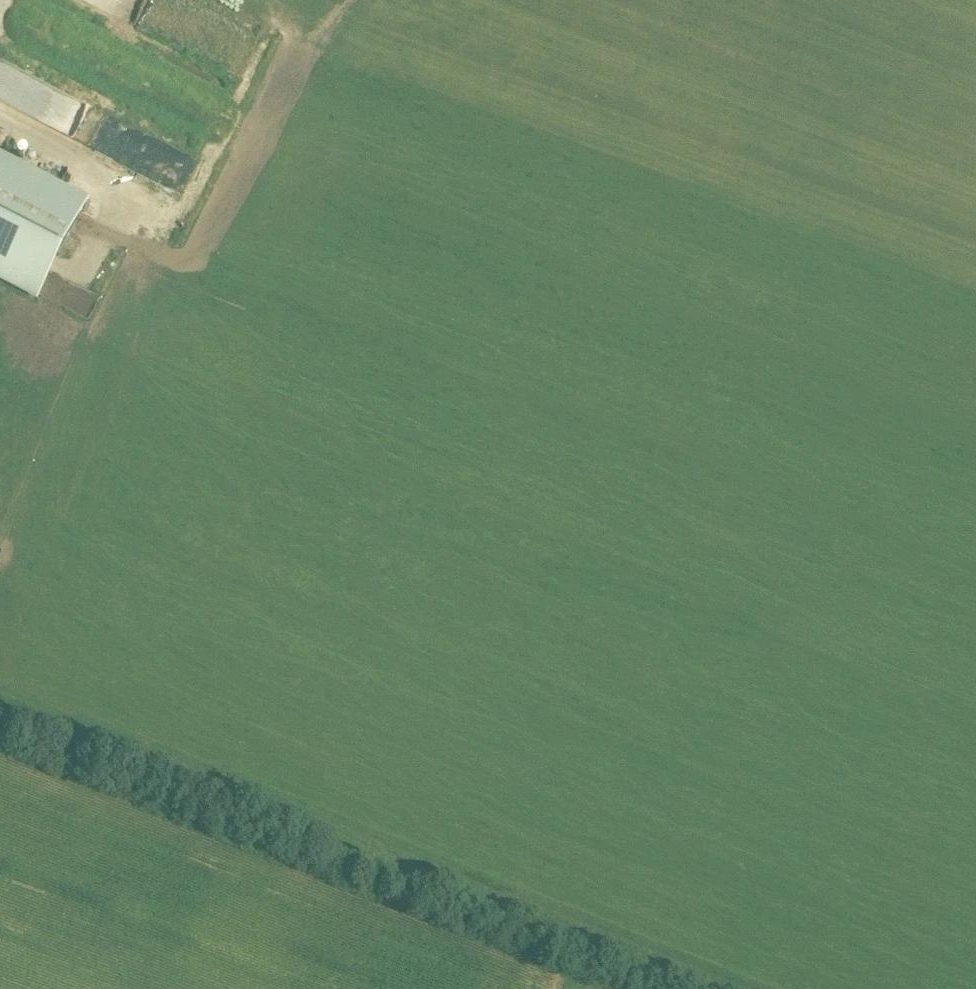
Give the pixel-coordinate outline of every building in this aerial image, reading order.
[(23,75),(0,64),(0,95),(10,100),(23,75)] [(90,197),(0,151),(0,281),(37,300),(90,197)] [(193,185),(199,164),(170,156),(164,176),(193,185)]
